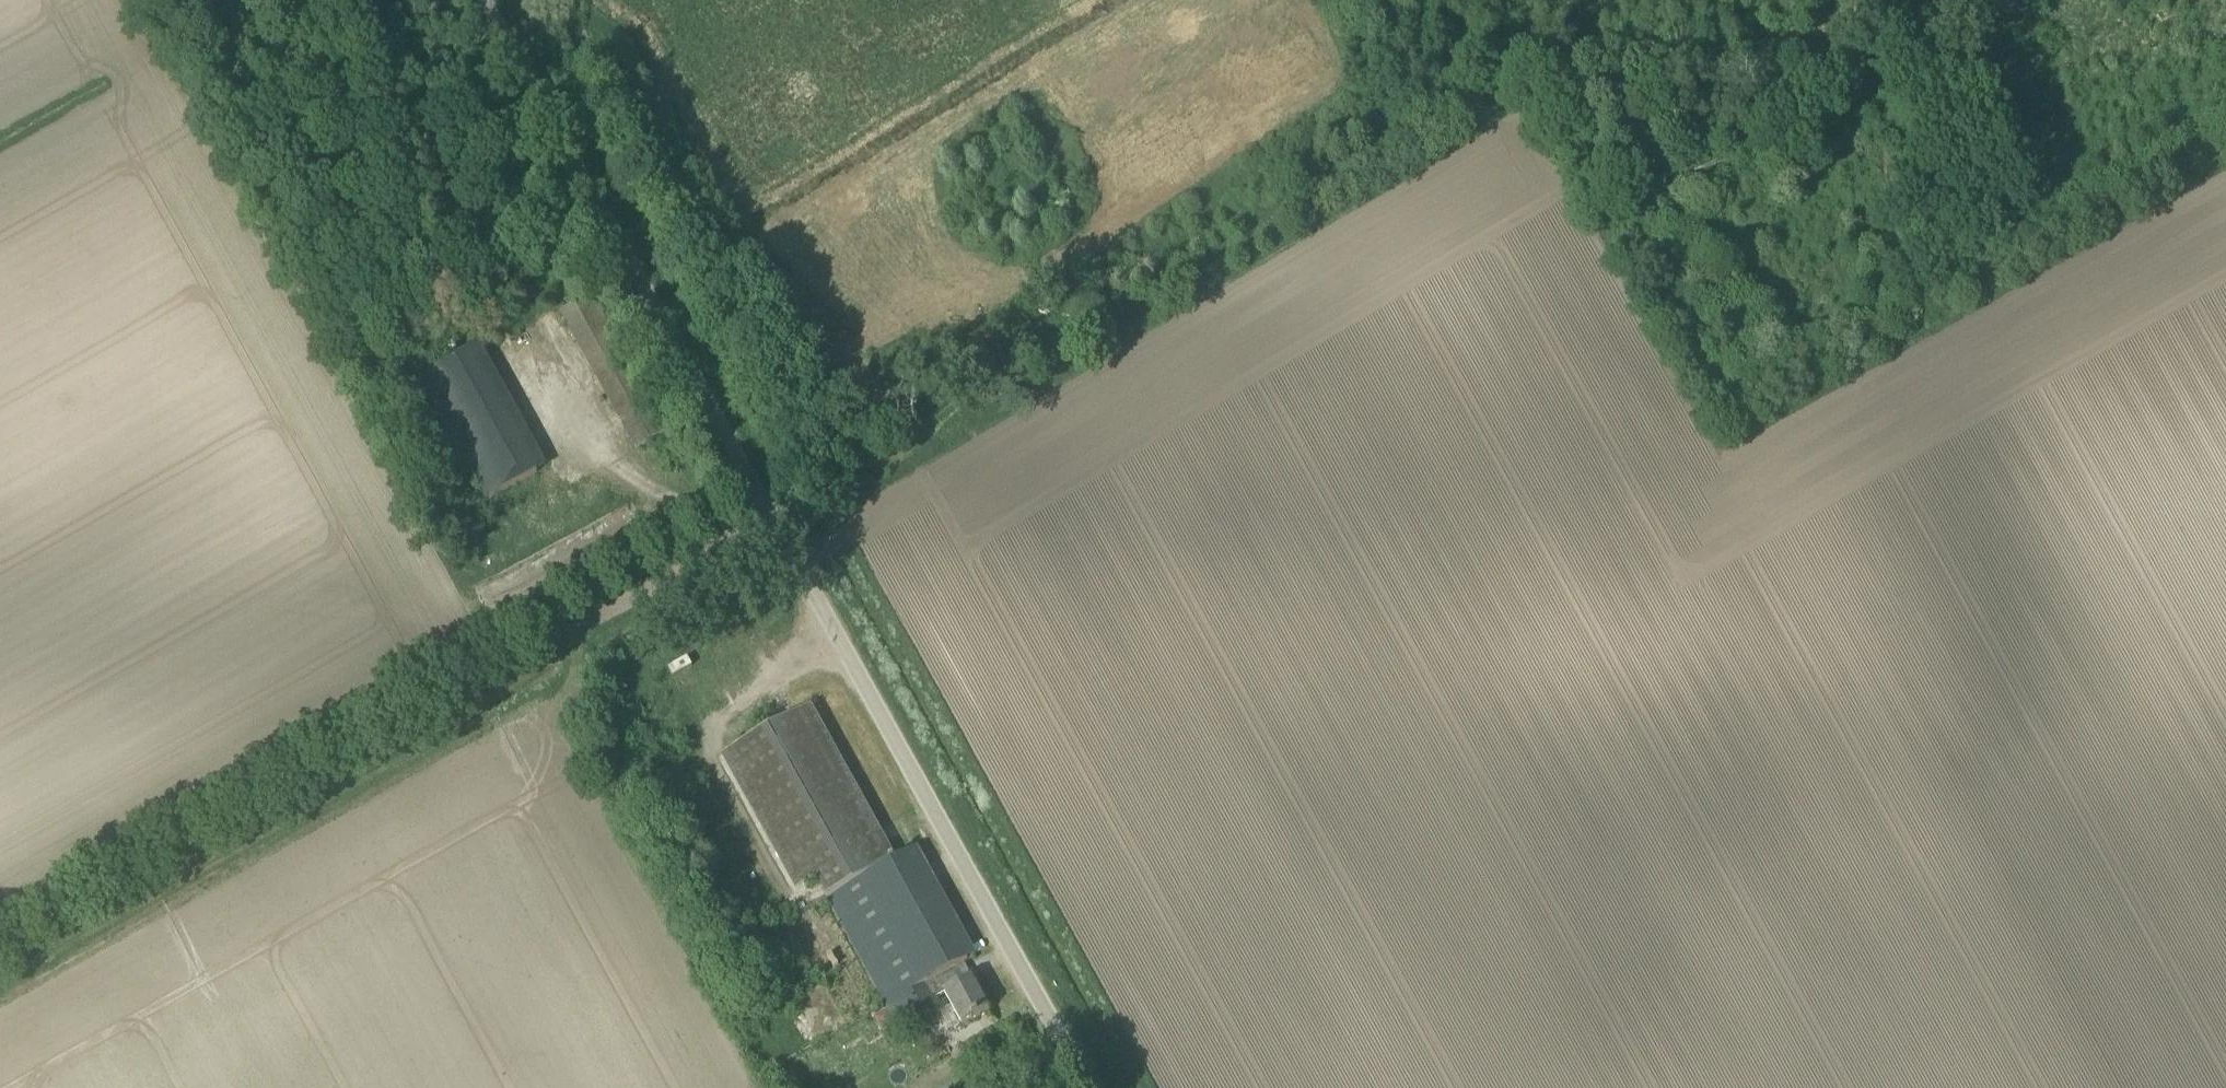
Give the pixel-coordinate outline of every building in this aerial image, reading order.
[(593,298),(561,315),(573,338),(605,321),(593,298)] [(544,469),(478,346),(419,378),(485,501),(544,469)] [(630,367),(598,385),(635,450),(667,432),(630,367)] [(817,879),(887,1006),(889,1009),(897,1024),(898,1026),(936,1005),(934,1000),(945,993),(963,1026),(989,1011),(972,978),(965,982),(957,968),(968,962),(908,853),(895,861),(811,707),(721,756),(795,891),(817,879)] [(889,1009),(874,1017),(880,1028),(887,1029),(897,1024),(889,1009)]
